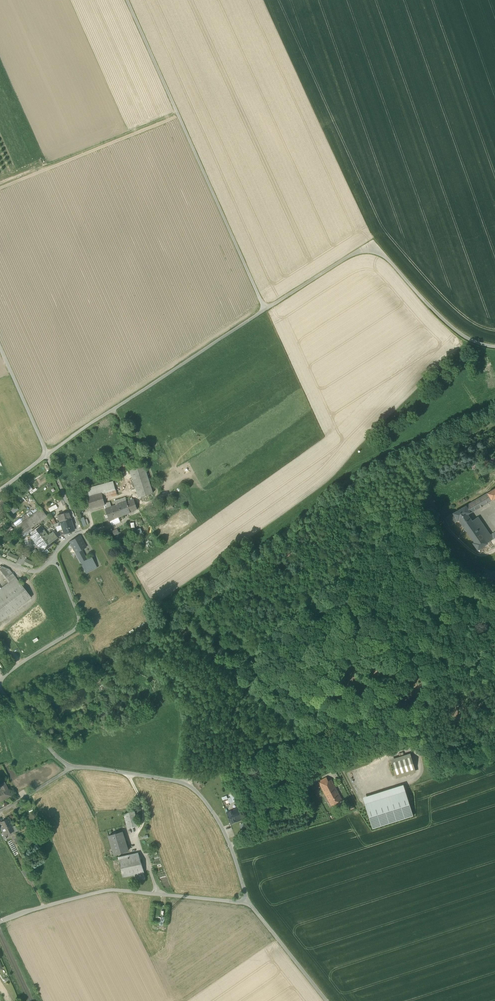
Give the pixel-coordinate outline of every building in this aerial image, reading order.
[(144,464),(129,469),(138,497),(153,493),(144,464)] [(84,490),(86,497),(102,493),(115,489),(113,482),(84,490)] [(117,495),(115,489),(102,493),(103,499),(117,495)] [(102,493),(86,497),(89,509),(104,505),(105,505),(103,499),(102,493)] [(486,543),(484,539),(472,522),(467,515),(491,500),(487,493),(453,513),(458,520),(459,520),(475,542),(473,543),(478,550),(487,544),(486,543)] [(114,501),(116,505),(127,501),(126,497),(114,501)] [(116,505),(114,506),(118,517),(121,516),(137,509),(134,499),(127,501),(116,505)] [(105,509),(109,521),(118,517),(114,506),(111,507),(105,509)] [(16,527),(22,535),(31,528),(33,526),(33,525),(35,522),(36,524),(39,521),(40,522),(47,516),(41,508),(20,524),(16,527)] [(58,516),(59,522),(64,520),(70,518),(68,512),(58,516)] [(449,525),(458,520),(453,513),(445,518),(449,525)] [(111,526),(120,522),(118,517),(109,521),(111,526)] [(479,517),(472,522),(484,539),(491,534),(479,517)] [(74,530),(70,518),(64,520),(59,522),(60,525),(62,530),(59,531),(61,535),(74,530)] [(60,525),(59,522),(58,523),(58,525),(55,526),(57,532),(56,533),(54,531),(48,536),(41,526),(31,534),(33,536),(35,534),(41,529),(44,532),(42,534),(46,539),(51,535),(53,538),(56,536),(57,537),(61,535),(59,531),(62,530),(60,525)] [(42,552),(44,551),(46,549),(59,540),(57,538),(57,537),(56,536),(53,538),(51,535),(46,539),(42,534),(44,532),(41,529),(35,534),(33,536),(31,537),(42,552)] [(493,538),(494,538),(492,534),(491,534),(484,539),(486,543),(493,538)] [(86,547),(80,536),(69,542),(75,553),(82,549),(86,547)] [(75,553),(80,562),(87,559),(82,549),(75,553)] [(15,562),(17,557),(9,553),(7,558),(15,562)] [(80,562),(83,567),(93,561),(91,557),(87,559),(80,562)] [(97,568),(93,561),(83,567),(86,573),(97,568)] [(9,582),(15,577),(9,569),(2,567),(0,568),(0,572),(1,572),(9,582)] [(16,593),(23,603),(31,597),(15,577),(9,582),(0,589),(0,606),(16,593)] [(23,603),(16,593),(0,606),(0,621),(23,603)] [(391,759),(396,778),(416,772),(410,754),(391,759)] [(319,782),(321,786),(329,782),(327,778),(319,782)] [(321,786),(331,805),(342,800),(337,790),(338,789),(336,785),(335,786),(332,780),(329,782),(321,786)] [(5,798),(6,799),(11,796),(4,783),(0,785),(0,786),(1,789),(0,790),(0,800),(5,798)] [(363,797),(365,804),(405,791),(403,785),(363,797)] [(365,804),(372,829),(413,816),(405,791),(365,804)] [(18,807),(20,810),(30,804),(28,801),(18,807)] [(227,813),(231,823),(239,820),(234,810),(227,813)] [(124,814),(128,829),(138,826),(135,811),(124,814)] [(1,829),(6,826),(12,824),(9,818),(2,821),(0,822),(0,826),(1,829)] [(9,833),(12,831),(15,830),(13,826),(12,824),(6,826),(9,833)] [(18,824),(13,826),(15,830),(12,831),(13,834),(20,831),(18,824)] [(4,835),(9,833),(6,826),(1,829),(3,833),(4,835)] [(109,836),(115,855),(128,851),(122,832),(109,836)] [(118,857),(123,877),(144,873),(138,853),(118,857)] [(21,871),(25,878),(30,875),(27,868),(21,871)]
